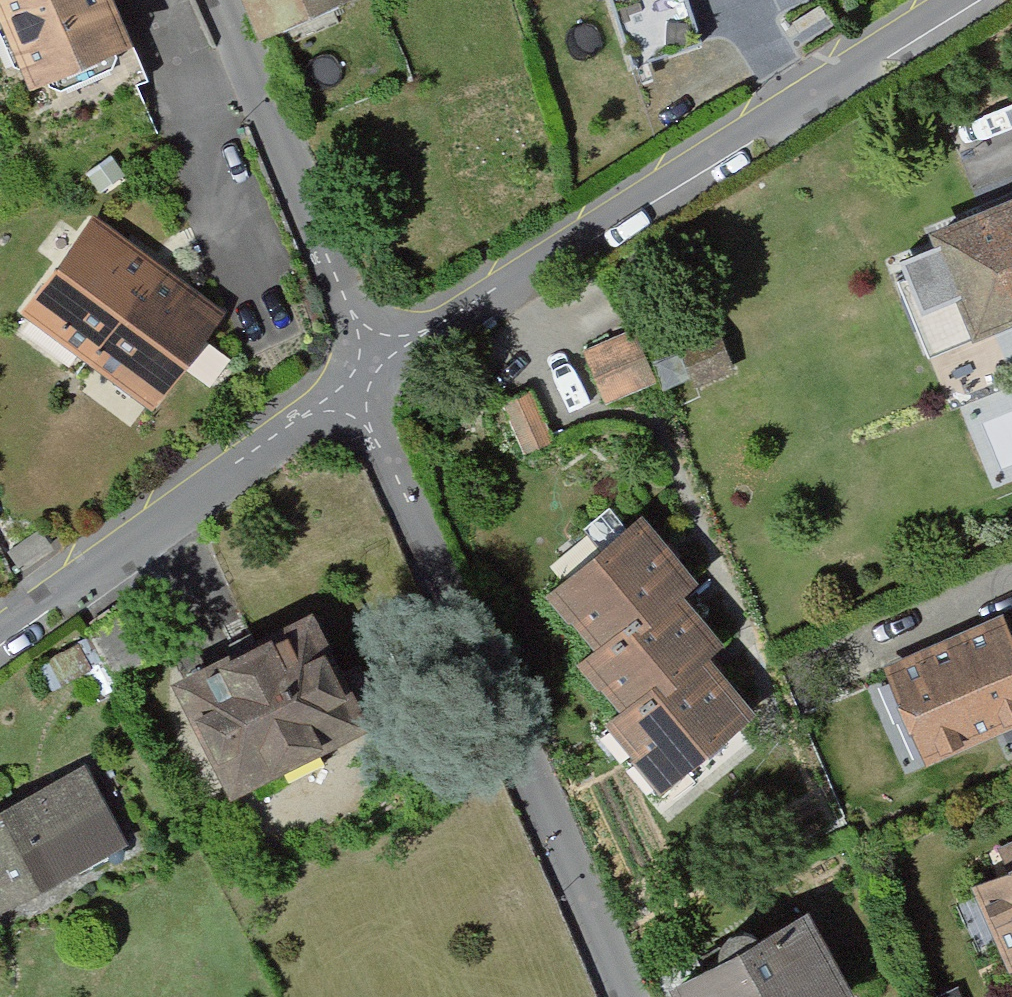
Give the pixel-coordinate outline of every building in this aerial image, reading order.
[(45,96),(146,47),(123,0),(0,0),(0,5),(45,96)] [(267,39),(362,0),(251,0),(267,39)] [(93,213),(21,318),(88,366),(160,264),(93,213)] [(936,247),(970,343),(1011,328),(1011,220),(936,247)] [(224,308),(160,264),(88,366),(156,413),(224,308)] [(722,331),(682,346),(699,391),(739,377),(722,331)] [(635,332),(581,356),(606,413),(660,389),(635,332)] [(533,396),(502,410),(526,464),(557,450),(533,396)] [(651,522),(552,599),(602,662),(688,595),(701,585),(651,522)] [(602,662),(586,675),(630,731),(718,662),(732,651),(688,595),(602,662)] [(134,596),(88,639),(109,674),(159,648),(134,596)] [(331,609),(176,688),(234,801),(389,723),(331,609)] [(885,674),(927,771),(1011,735),(1011,631),(1007,622),(885,674)] [(630,731),(620,739),(662,793),(760,716),(718,662),(630,731)] [(129,845),(84,760),(0,804),(0,913),(129,845)] [(971,891),(1011,977),(1011,874),(971,891)] [(686,994),(688,996),(869,996),(819,915),(686,994)]
